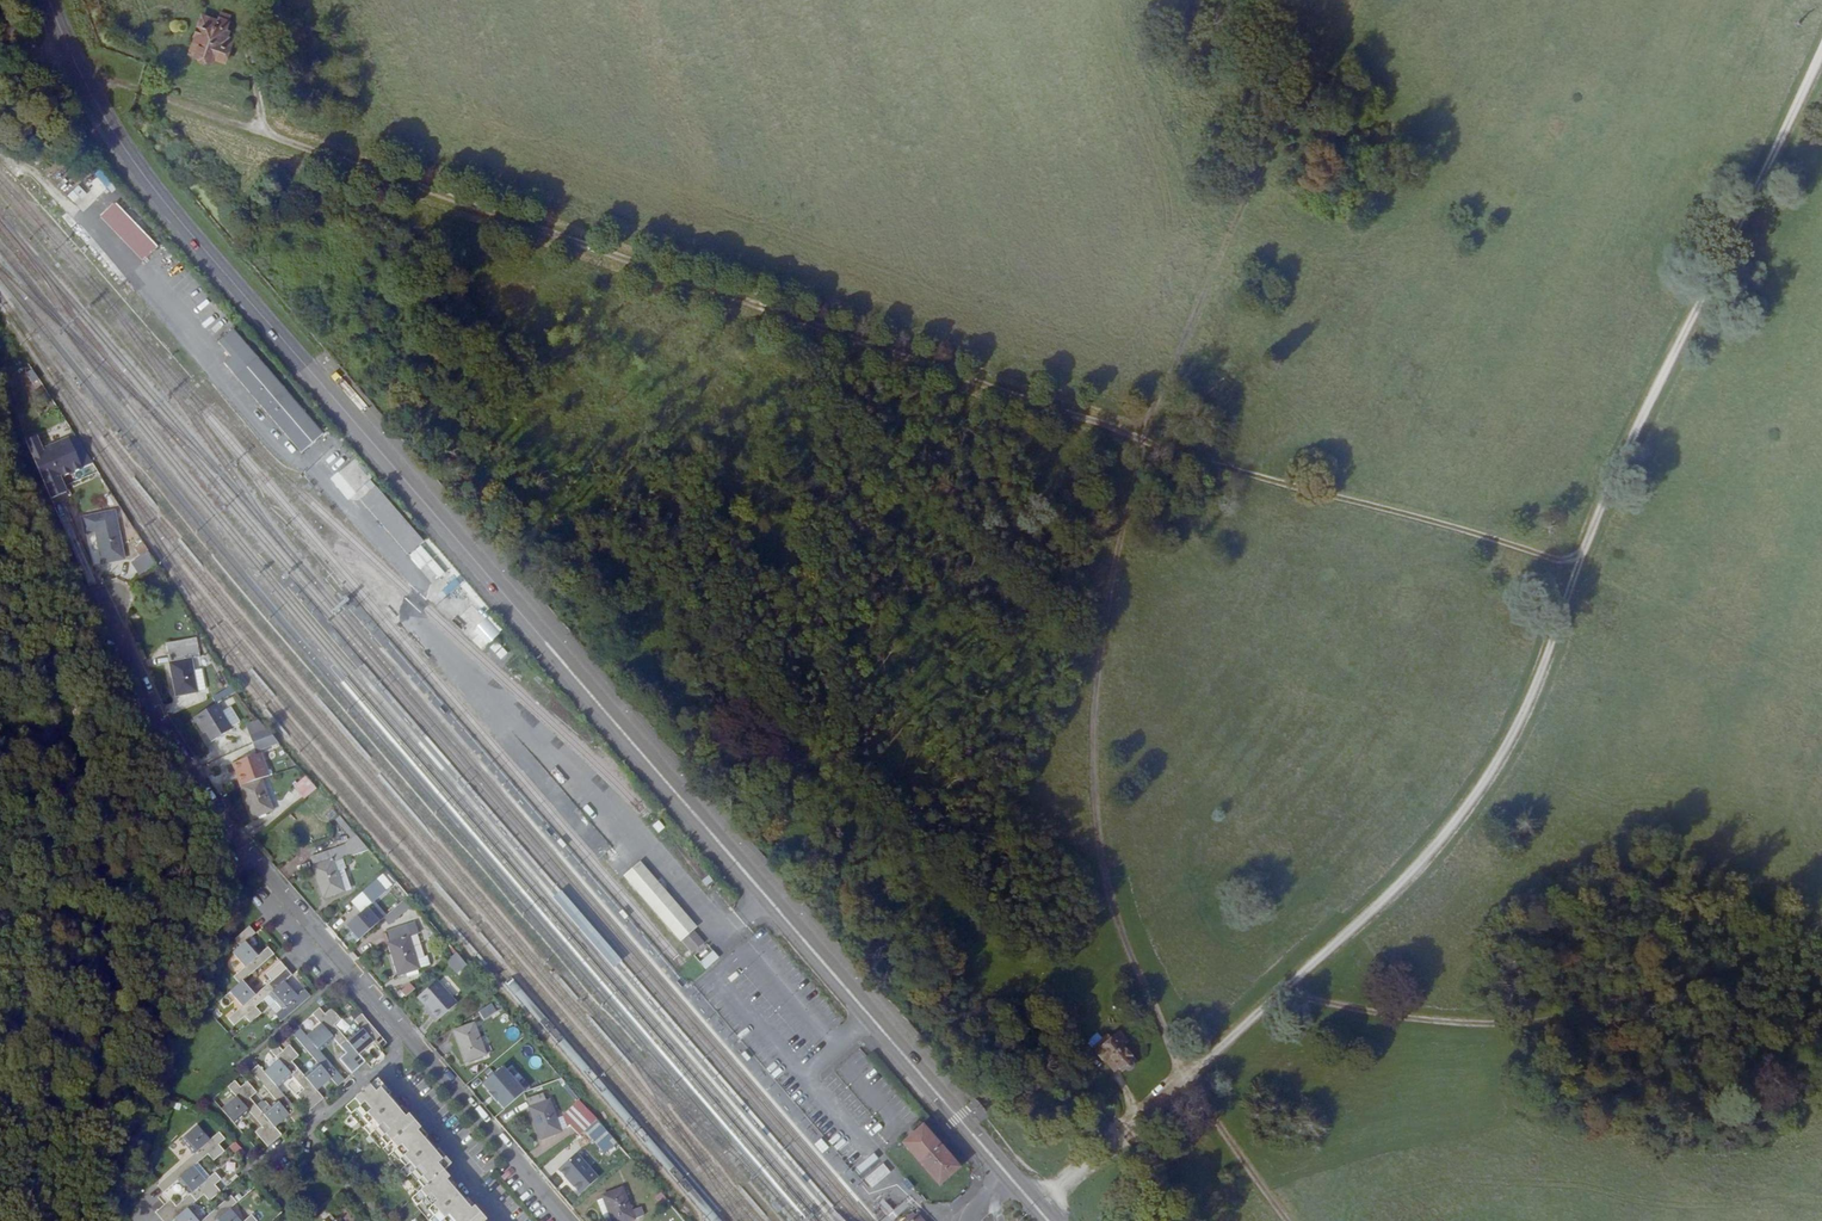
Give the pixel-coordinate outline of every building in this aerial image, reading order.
[(214,1),(213,9),(193,7),(185,51),(198,53),(198,59),(211,62),(214,51),(226,52),(230,26),(222,22),(228,2),(214,1)] [(99,201),(86,185),(72,198),(84,215),(99,201)] [(158,251),(119,205),(108,214),(148,260),(158,251)] [(111,260),(104,265),(118,285),(125,280),(111,260)] [(34,369),(27,373),(33,384),(40,380),(34,369)] [(20,391),(10,395),(16,410),(26,406),(20,391)] [(29,438),(19,443),(47,506),(62,500),(54,480),(76,470),(62,440),(35,452),(29,438)] [(105,567),(123,560),(112,528),(107,516),(77,527),(82,541),(95,536),(105,567)] [(152,568),(144,556),(130,565),(138,577),(152,568)] [(490,617),(473,633),(487,647),(504,632),(490,617)] [(409,620),(404,624),(414,636),(419,631),(409,620)] [(160,644),(172,699),(193,693),(188,673),(185,661),(194,659),(188,639),(160,644)] [(501,661),(508,654),(497,641),(490,648),(501,661)] [(196,672),(188,673),(193,693),(201,691),(196,672)] [(209,704),(204,696),(181,709),(186,719),(189,718),(198,733),(219,721),(218,719),(209,704)] [(218,699),(209,704),(218,719),(227,715),(218,699)] [(241,730),(258,725),(251,717),(238,721),(241,730)] [(270,741),(258,725),(241,730),(245,748),(270,741)] [(243,822),(265,815),(260,803),(255,783),(260,781),(249,750),(221,761),(243,822)] [(299,778),(289,788),(299,800),(309,791),(299,778)] [(326,864),(361,852),(349,837),(339,846),(303,859),(305,867),(303,868),(315,903),(336,896),(326,864)] [(694,930),(641,865),(626,877),(680,941),(694,930)] [(356,898),(366,910),(391,888),(381,876),(356,898)] [(341,932),(353,946),(377,925),(365,911),(341,932)] [(415,936),(410,922),(377,933),(392,980),(426,968),(422,958),(411,961),(404,940),(415,936)] [(245,925),(235,933),(231,936),(238,944),(230,951),(242,965),(229,976),(236,983),(229,989),(240,1002),(229,1011),(237,1020),(243,1015),(249,1023),(261,1013),(254,1005),(267,994),(280,1009),(272,1015),(280,1025),(309,1001),(300,990),(294,995),(282,981),(288,976),(276,961),(261,974),(266,979),(254,990),(243,977),(270,955),(263,946),(256,951),(246,938),(252,933),(245,925)] [(705,969),(720,961),(715,952),(700,961),(705,969)] [(462,969),(454,959),(445,967),(453,976),(462,969)] [(430,988),(411,1005),(419,1014),(424,1020),(423,1022),(430,1029),(450,1011),(430,988)] [(404,992),(395,1000),(400,1006),(408,997),(404,992)] [(494,1004),(479,1012),(484,1021),(498,1013),(494,1004)] [(377,1050),(386,1042),(360,1012),(351,1019),(359,1028),(345,1040),(335,1028),(343,1022),(332,1009),(325,1015),(320,1010),(311,1018),(320,1028),(308,1038),(304,1033),(295,1041),(316,1065),(303,1076),(294,1065),(300,1060),(289,1047),(282,1052),(279,1049),(271,1055),(279,1065),(268,1075),(260,1066),(252,1073),(277,1102),(263,1114),(253,1102),(260,1096),(249,1084),(243,1088),(238,1082),(228,1091),(237,1101),(224,1112),(236,1125),(248,1115),(260,1129),(254,1134),(266,1148),(281,1135),(276,1129),(290,1117),(295,1123),(302,1116),(279,1090),(292,1079),(303,1092),(297,1097),(309,1110),(323,1098),(317,1092),(331,1081),(336,1087),(344,1080),(321,1053),(332,1043),(343,1056),(339,1059),(351,1073),(363,1062),(358,1056),(372,1044),(377,1050)] [(480,1055),(472,1030),(452,1037),(461,1068),(485,1062),(482,1055),(480,1055)] [(1116,1089),(1125,1079),(1131,1090),(1141,1078),(1134,1069),(1141,1065),(1128,1047),(1119,1055),(1113,1049),(1102,1062),(1109,1067),(1101,1071),(1116,1089)] [(527,1095),(505,1072),(486,1089),(493,1097),(492,1098),(499,1106),(500,1105),(508,1113),(527,1095)] [(467,1200),(465,1202),(452,1187),(454,1185),(443,1172),(450,1167),(439,1155),(438,1156),(426,1143),(428,1141),(400,1109),(398,1110),(388,1098),(389,1096),(377,1082),(345,1109),(418,1194),(411,1200),(429,1220),(486,1220),(467,1200)] [(545,1093),(529,1099),(542,1139),(563,1132),(552,1099),(548,1101),(545,1093)] [(583,1104),(570,1115),(577,1123),(580,1120),(587,1128),(588,1130),(598,1122),(583,1104)] [(223,1139),(207,1120),(181,1142),(191,1153),(157,1182),(164,1190),(177,1180),(187,1192),(175,1202),(169,1196),(156,1207),(168,1220),(173,1217),(177,1220),(258,1220),(250,1212),(239,1220),(229,1208),(233,1205),(226,1196),(201,1217),(190,1204),(202,1194),(207,1200),(217,1192),(211,1185),(220,1177),(213,1169),(202,1178),(192,1166),(205,1155),(211,1161),(221,1153),(215,1146),(223,1139)] [(587,1128),(580,1120),(577,1123),(574,1125),(581,1133),(587,1128)] [(588,1130),(611,1157),(621,1149),(598,1122),(588,1130)] [(924,1130),(903,1148),(940,1190),(961,1173),(924,1130)] [(815,1149),(827,1155),(831,1146),(819,1140),(815,1149)] [(582,1191),(600,1175),(578,1151),(560,1167),(569,1176),(570,1175),(574,1180),(573,1181),(582,1191)] [(892,1175),(883,1164),(866,1180),(875,1190),(892,1175)] [(624,1191),(606,1198),(615,1220),(636,1220),(624,1191)]
